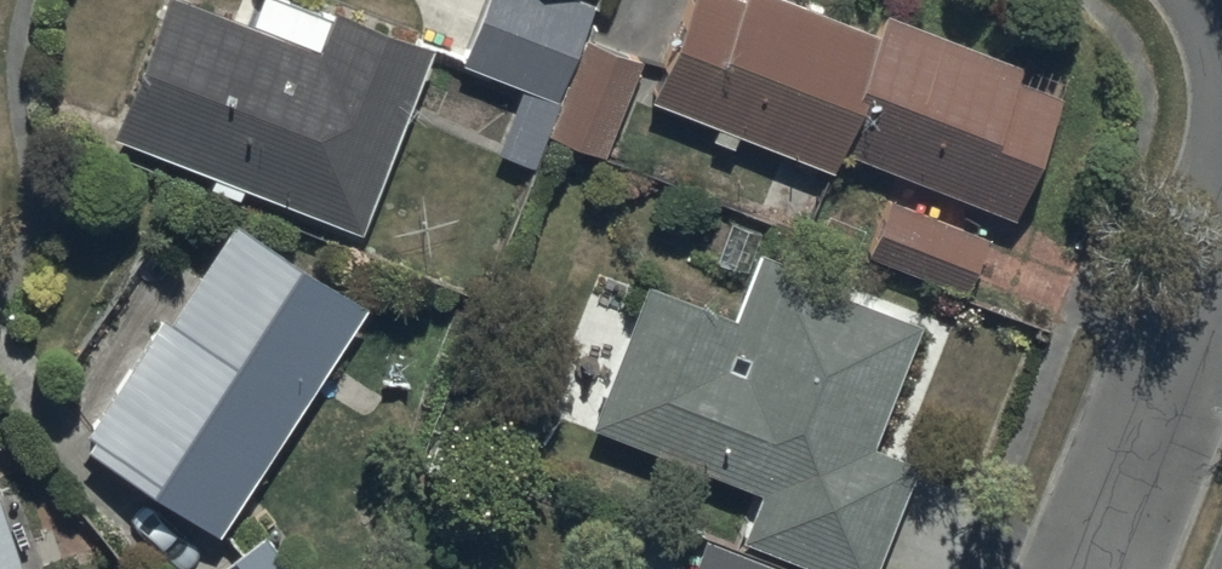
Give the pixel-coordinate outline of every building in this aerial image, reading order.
[(117,140),(218,181),(213,194),(241,205),(247,191),(362,237),(436,57),(333,16),(330,22),(276,0),(261,0),(251,26),(186,0),(174,0),(117,140)] [(538,170),(599,5),(586,0),(488,0),(461,71),(527,95),(504,158),(538,170)] [(881,38),(783,0),(743,0),(743,1),(741,0),(693,0),(653,104),(829,171),(836,153),(881,38)] [(889,17),(881,38),(836,153),(1016,221),(1064,99),(1019,82),(1024,69),(889,17)] [(588,43),(551,138),(607,160),(644,64),(588,43)] [(990,241),(889,202),(867,260),(968,299),(990,241)] [(86,436),(95,443),(90,451),(220,534),(367,307),(236,223),(171,324),(163,318),(86,436)] [(809,568),(879,568),(919,469),(875,452),(924,329),(757,264),(735,319),(651,286),(594,430),(764,496),(745,544),(809,568)] [(0,498),(0,568),(24,568),(0,498)] [(265,537),(225,568),(291,568),(265,537)] [(697,568),(779,568),(708,541),(697,568)]
